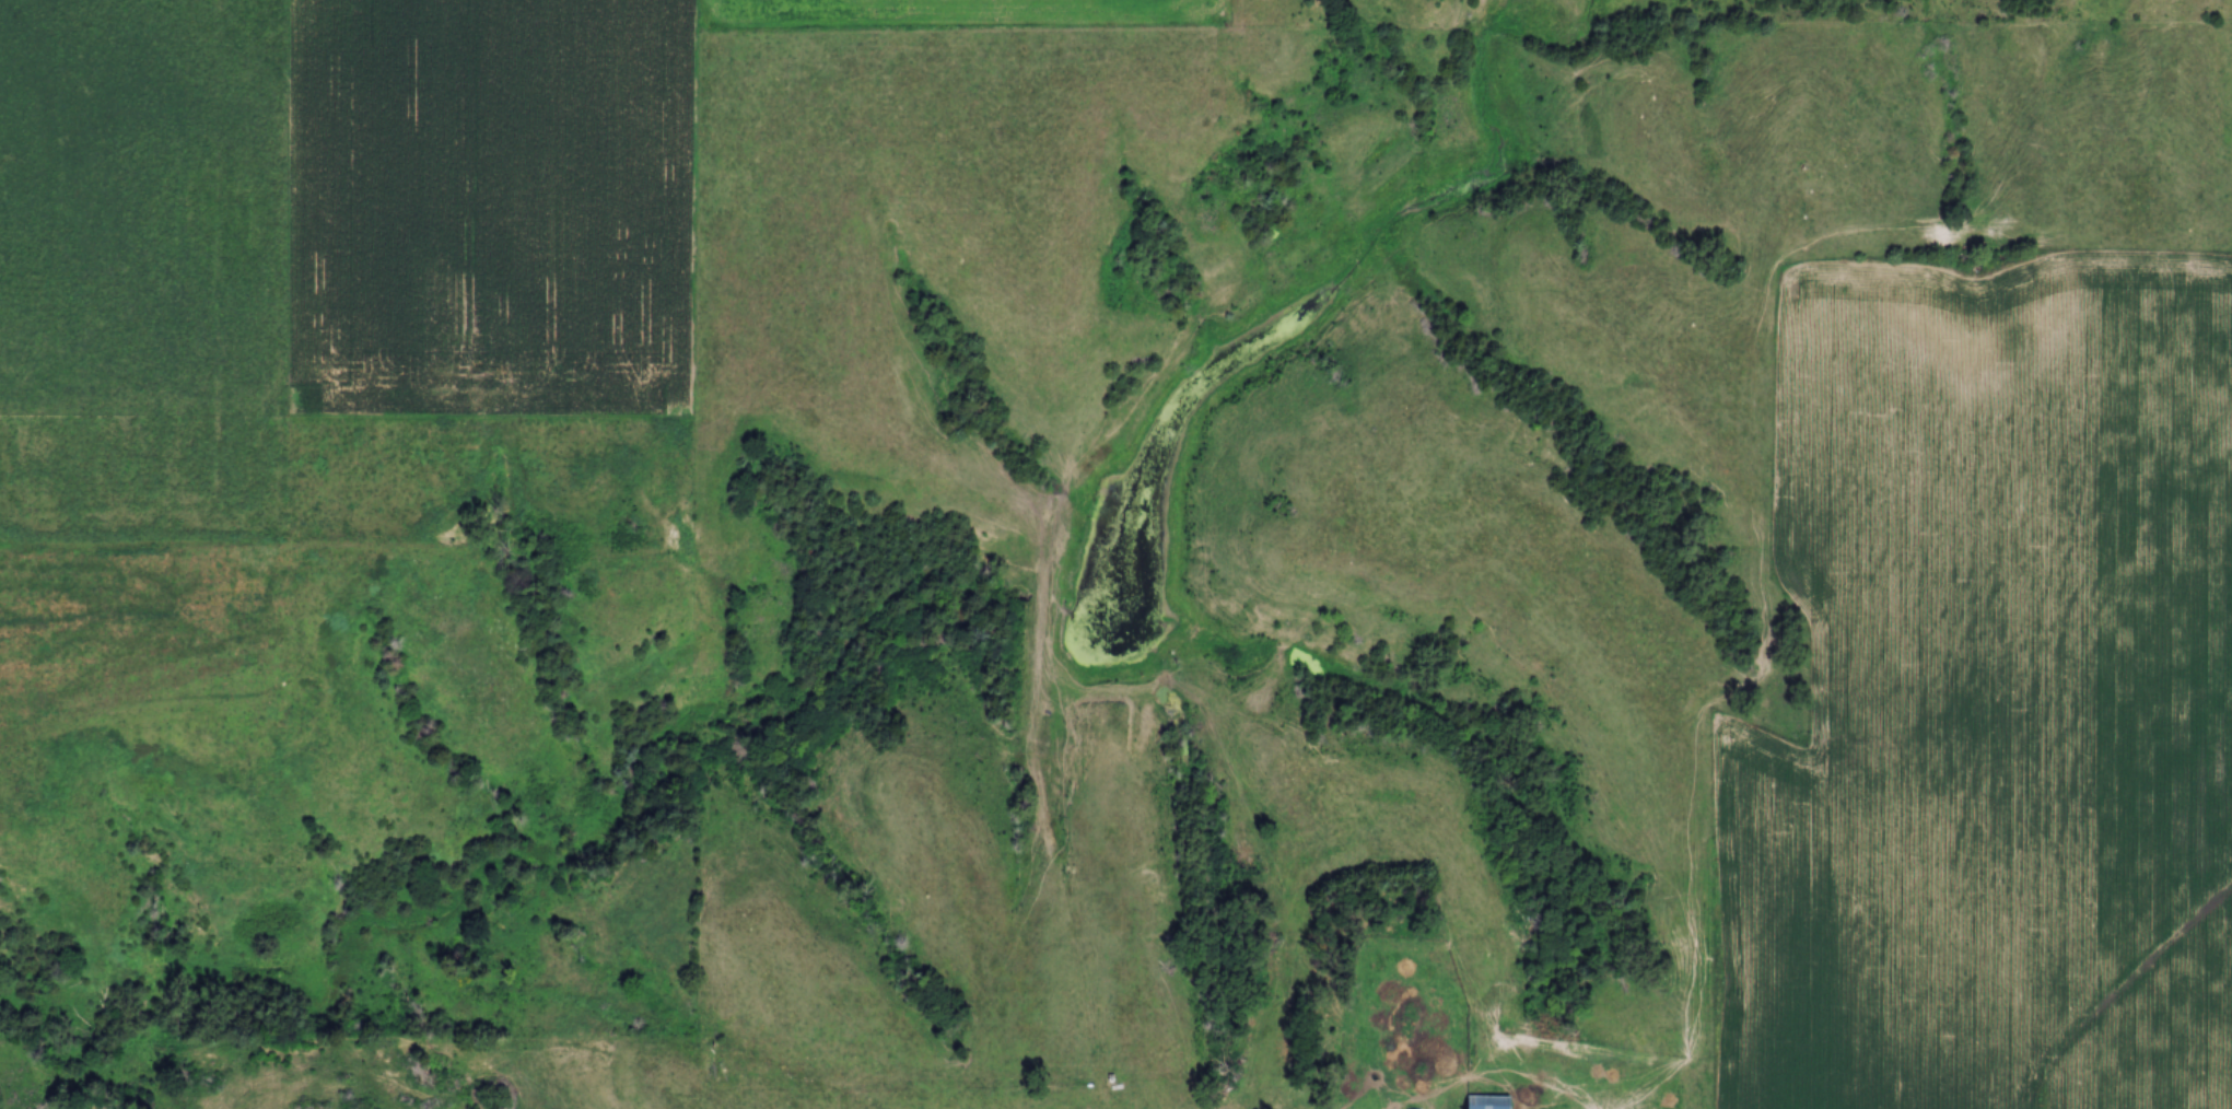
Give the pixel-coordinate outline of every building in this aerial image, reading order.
[(1517,1107),(1501,1106),(1501,1097),(1469,1097),(1469,1108),(1516,1108),(1517,1107)]
